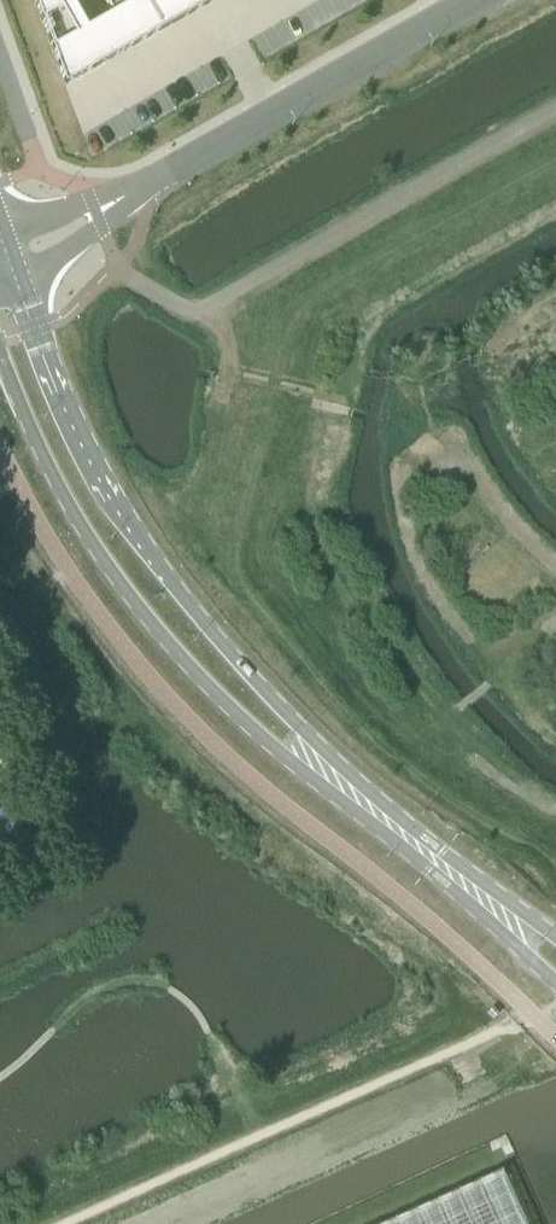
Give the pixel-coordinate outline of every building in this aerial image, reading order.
[(64,85),(104,62),(102,58),(127,44),(129,48),(213,0),(34,0),(64,85)] [(500,1171),(382,1223),(525,1223),(500,1171)]
